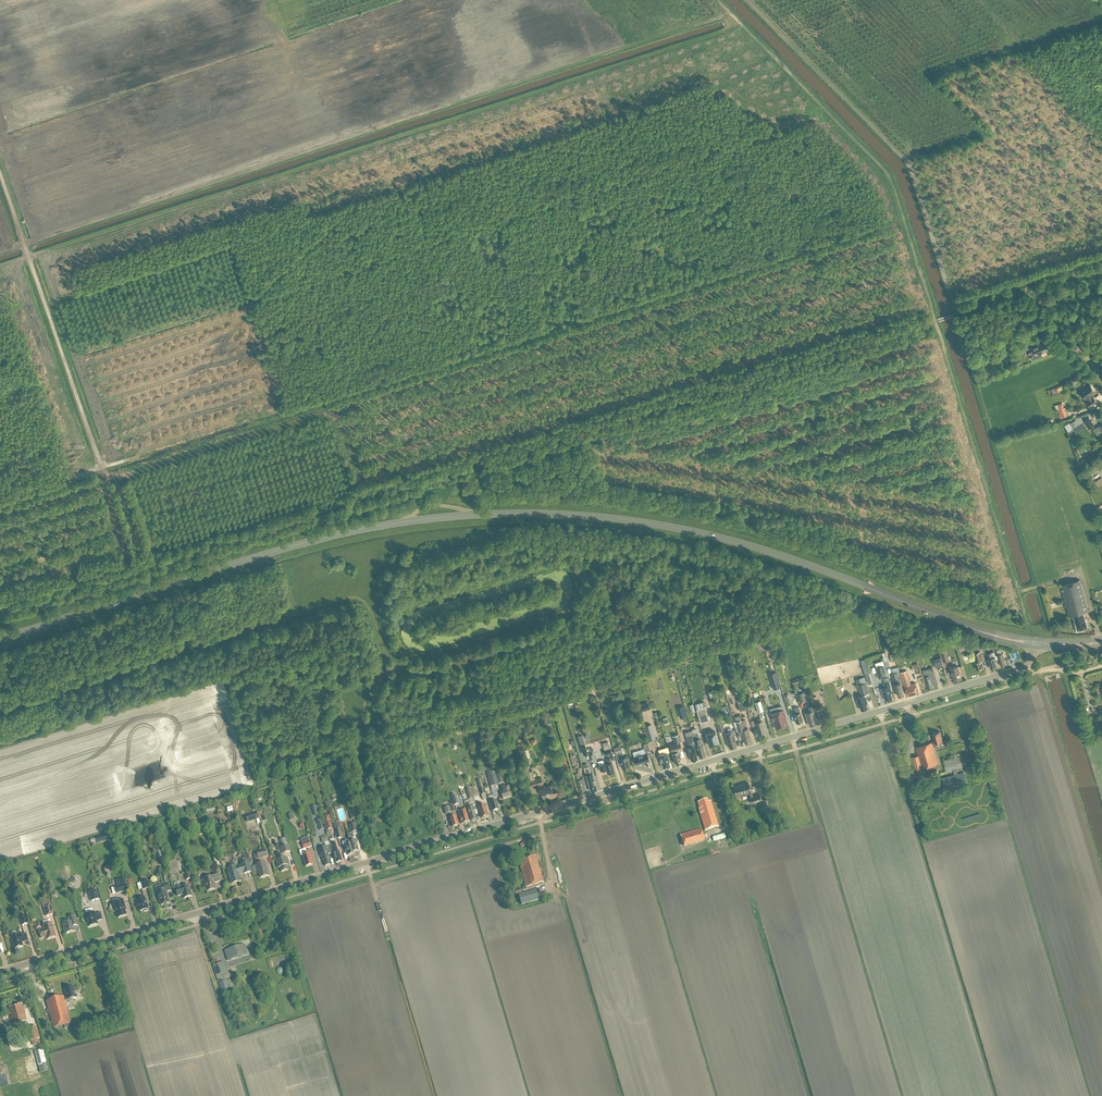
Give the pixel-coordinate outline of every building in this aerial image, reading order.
[(1031,321),(1027,317),(1022,322),(1021,321),(1019,323),(1018,323),(1011,329),(1018,336),(1031,324),(1029,323),(1031,321)] [(1034,351),(1031,352),(1034,359),(1042,355),(1042,354),(1042,353),(1051,349),(1047,341),(1038,345),(1037,344),(1032,346),(1034,351)] [(1085,399),(1087,397),(1088,400),(1086,402),(1090,407),(1097,401),(1093,396),(1092,397),(1091,394),(1095,391),(1091,385),(1087,388),(1086,386),(1080,391),(1085,399)] [(1059,409),(1061,414),(1062,417),(1067,415),(1064,407),(1059,409)] [(1086,413),(1082,415),(1085,419),(1083,420),(1089,428),(1095,425),(1089,416),(1088,417),(1086,413)] [(1088,465),(1085,458),(1084,459),(1083,458),(1080,460),(1080,462),(1079,463),(1081,468),(1088,465)] [(1062,584),(1067,603),(1071,615),(1074,614),(1079,629),(1088,626),(1084,611),(1089,610),(1087,603),(1080,579),(1062,584)] [(960,650),(969,648),(967,639),(958,642),(960,650)] [(975,656),(976,661),(974,662),(976,669),(977,668),(978,669),(980,668),(983,667),(981,660),(983,659),(979,645),(974,646),(975,652),(974,652),(974,653),(974,654),(974,656),(975,656)] [(1001,665),(1006,664),(1004,658),(1005,658),(1003,653),(1002,653),(1001,648),(996,650),(1001,665)] [(944,661),(949,660),(947,650),(941,652),(944,661)] [(995,651),(991,652),(987,653),(989,659),(988,659),(991,668),(997,666),(996,662),(996,661),(997,661),(995,657),(996,656),(995,651)] [(885,665),(876,668),(878,675),(883,674),(884,676),(888,675),(885,665)] [(960,672),(958,665),(951,668),(951,666),(949,667),(952,674),(953,674),(955,681),(961,678),(960,672)] [(932,666),(923,669),(925,676),(929,689),(934,687),(933,684),(937,683),(932,666)] [(911,684),(906,670),(901,672),(904,681),(908,695),(917,692),(916,688),(917,687),(916,682),(911,684)] [(776,671),(769,673),(771,683),(779,681),(776,671)] [(899,671),(891,673),(893,679),(897,678),(898,681),(895,682),(899,696),(904,694),(901,683),(902,682),(901,677),(899,671)] [(803,676),(792,679),(793,684),(805,681),(803,676)] [(869,693),(866,682),(865,677),(856,679),(858,684),(861,695),(856,697),(858,703),(859,703),(861,709),(868,707),(866,701),(867,701),(865,694),(869,693)] [(890,686),(889,681),(884,683),(885,687),(882,688),(886,700),(892,698),(891,693),(892,693),(890,686)] [(816,695),(811,697),(813,705),(819,703),(816,695)] [(754,701),(758,712),(763,710),(760,700),(754,701)] [(744,702),(738,703),(740,711),(746,709),(744,702)] [(816,719),(812,705),(808,706),(810,711),(805,713),(807,721),(808,721),(809,725),(816,723),(815,719),(816,719)] [(800,712),(798,706),(794,707),(796,713),(794,714),(794,715),(793,715),(795,717),(796,722),(803,720),(800,712)] [(705,707),(697,709),(700,721),(709,719),(705,707)] [(775,728),(788,724),(783,709),(770,713),(773,722),(774,722),(775,728)] [(761,720),(760,718),(757,719),(757,722),(755,722),(758,733),(765,731),(762,720),(761,720)] [(734,722),(735,727),(737,726),(738,731),(741,730),(745,743),(751,741),(749,737),(750,736),(749,731),(748,731),(747,728),(744,729),(741,720),(740,721),(734,722)] [(655,738),(651,723),(644,725),(649,740),(655,738)] [(1090,726),(1092,731),(1101,728),(1101,723),(1090,726)] [(736,739),(733,730),(724,732),(728,746),(729,745),(730,747),(736,745),(735,739),(736,739)] [(715,731),(706,734),(709,745),(718,742),(715,731)] [(943,740),(940,731),(932,733),(934,741),(916,746),(919,755),(912,757),(916,769),(938,763),(933,745),(934,745),(933,743),(943,740)] [(701,744),(698,732),(693,733),(700,756),(705,754),(704,749),(704,748),(703,745),(702,744),(701,744)] [(673,736),(675,743),(669,745),(672,753),(674,761),(675,761),(676,764),(681,763),(679,757),(680,756),(679,751),(678,748),(682,747),(682,749),(680,741),(678,734),(673,736)] [(687,736),(688,742),(690,747),(687,747),(688,750),(688,751),(688,752),(689,753),(691,759),(697,758),(694,746),(696,745),(694,740),(692,734),(687,736)] [(652,756),(648,742),(643,743),(645,750),(645,753),(634,756),(636,764),(650,760),(648,757),(652,756)] [(609,744),(603,746),(604,750),(606,755),(612,753),(609,744)] [(621,748),(614,749),(615,754),(617,760),(620,759),(622,768),(630,766),(627,756),(623,757),(622,752),(621,748)] [(669,761),(667,752),(658,754),(661,763),(662,763),(663,768),(670,766),(668,761),(669,761)] [(945,763),(947,771),(953,769),(955,774),(942,777),(945,789),(967,783),(964,772),(957,773),(956,768),(971,764),(969,754),(944,761),(945,763)] [(608,763),(605,764),(605,763),(599,765),(600,770),(606,768),(607,773),(614,770),(612,762),(611,762),(610,757),(607,758),(608,763)] [(588,766),(584,768),(591,790),(597,789),(592,773),(590,773),(588,766)] [(529,771),(525,772),(528,781),(530,787),(539,784),(542,794),(541,794),(542,796),(543,797),(543,798),(544,799),(545,800),(549,796),(550,796),(551,796),(552,796),(553,796),(554,795),(555,795),(555,794),(556,794),(556,793),(557,793),(557,792),(557,791),(558,790),(558,789),(558,788),(558,787),(557,786),(557,785),(557,784),(556,784),(556,783),(555,783),(554,782),(553,781),(549,785),(548,785),(548,784),(547,784),(546,784),(546,785),(545,785),(544,785),(544,786),(543,783),(541,777),(535,779),(533,770),(529,771)] [(496,772),(492,774),(492,775),(495,786),(499,785),(503,784),(500,775),(497,776),(496,772)] [(583,777),(576,779),(579,791),(585,789),(583,782),(584,782),(583,777)] [(477,781),(481,796),(485,795),(481,780),(477,781)] [(753,795),(749,782),(733,787),(736,796),(748,793),(749,796),(750,802),(761,799),(760,793),(753,795)] [(502,789),(503,794),(501,795),(503,800),(511,798),(510,792),(508,788),(505,789),(502,789)] [(495,802),(493,796),(488,798),(492,812),(499,811),(497,805),(497,803),(496,802),(496,801),(495,802)] [(708,803),(707,801),(697,803),(699,810),(698,810),(700,815),(705,831),(718,827),(711,802),(708,803)] [(481,806),(480,802),(477,803),(478,807),(482,819),(485,818),(486,818),(487,817),(488,817),(486,812),(487,811),(486,810),(484,805),(481,806)] [(472,811),(470,805),(466,806),(468,812),(469,817),(470,817),(471,822),(472,821),(473,822),(475,821),(475,820),(476,820),(474,815),(475,814),(474,810),(472,811)] [(452,806),(444,809),(446,815),(450,814),(451,818),(449,819),(452,828),(459,826),(456,817),(455,817),(454,813),(452,806)] [(352,819),(359,818),(357,809),(350,811),(352,819)] [(469,823),(465,810),(458,812),(460,817),(460,818),(460,820),(461,820),(462,825),(469,823)] [(255,812),(245,815),(248,824),(258,821),(255,812)] [(355,824),(350,826),(352,833),(357,832),(355,824),(358,823),(357,819),(353,820),(355,824)] [(157,821),(154,826),(160,830),(163,825),(157,821)] [(704,839),(707,838),(706,836),(703,837),(701,830),(681,836),(684,848),(705,842),(704,839)] [(103,836),(95,839),(97,844),(105,842),(105,841),(104,839),(103,836)] [(301,840),(302,844),(304,850),(311,847),(308,838),(301,840)] [(349,839),(353,855),(354,855),(353,854),(359,852),(357,845),(358,844),(357,841),(354,842),(353,838),(349,839)] [(353,855),(349,839),(348,839),(349,841),(343,842),(342,844),(344,850),(345,849),(347,857),(353,855)] [(331,844),(332,849),(334,854),(333,854),(336,864),(342,862),(339,852),(337,853),(335,843),(331,844)] [(289,845),(280,848),(282,855),(291,852),(289,845)] [(321,857),(322,857),(323,861),(324,861),(325,867),(330,866),(328,860),(329,859),(328,855),(332,854),(330,847),(318,850),(321,857)] [(258,859),(267,857),(265,851),(257,854),(258,859)] [(302,855),(306,867),(313,865),(309,853),(302,855)] [(544,883),(536,856),(520,861),(522,868),(520,868),(526,888),(544,883)] [(283,859),(282,858),(279,859),(280,860),(276,861),(278,869),(280,868),(281,873),(288,871),(287,866),(289,866),(286,858),(283,859)] [(251,873),(248,862),(241,864),(242,866),(236,868),(236,867),(227,869),(232,885),(240,882),(238,875),(244,874),(245,875),(251,873)] [(269,876),(265,863),(256,866),(258,875),(259,874),(261,879),(269,876)] [(221,882),(218,873),(214,874),(214,876),(213,877),(213,876),(203,879),(207,892),(217,890),(215,883),(221,882)] [(73,878),(69,883),(73,886),(77,881),(73,878)] [(118,887),(115,888),(117,894),(127,891),(125,885),(123,878),(116,880),(118,887)] [(143,891),(149,889),(146,881),(142,882),(141,882),(143,891)] [(174,885),(176,890),(178,897),(183,895),(184,899),(192,897),(189,886),(181,888),(180,883),(179,883),(175,884),(174,885)] [(155,889),(156,892),(155,892),(156,896),(157,896),(159,902),(160,902),(161,906),(169,904),(166,893),(171,891),(169,884),(162,886),(156,888),(155,889)] [(89,893),(92,902),(100,900),(97,890),(89,893)] [(522,906),(541,900),(538,890),(519,896),(522,906)] [(148,910),(145,898),(136,901),(140,912),(144,911),(144,912),(145,913),(147,912),(148,911),(148,910)] [(126,909),(123,900),(113,903),(116,914),(117,914),(119,919),(127,916),(125,911),(124,909),(126,909)] [(44,905),(45,909),(44,909),(46,917),(54,915),(50,903),(44,905)] [(95,915),(94,913),(85,915),(89,928),(98,925),(97,922),(102,920),(100,913),(95,915)] [(22,926),(29,924),(26,916),(19,918),(22,926)] [(78,926),(77,924),(75,916),(68,918),(70,923),(63,925),(65,929),(64,930),(65,935),(76,932),(74,927),(78,926)] [(56,938),(52,923),(43,926),(45,930),(39,932),(42,939),(47,937),(48,940),(56,938)] [(28,941),(26,934),(20,936),(20,935),(11,938),(15,950),(23,947),(22,943),(24,942),(24,943),(28,941)] [(245,945),(225,952),(228,961),(248,955),(245,945)] [(213,966),(215,971),(225,968),(224,963),(213,966)] [(225,982),(219,984),(222,992),(227,990),(225,982)] [(54,1029),(64,1026),(65,1029),(70,1027),(69,1024),(71,1024),(65,1002),(69,1001),(70,1002),(72,1001),(71,1000),(77,998),(76,994),(74,988),(65,990),(67,999),(65,1000),(64,997),(51,1000),(46,1002),(54,1029)] [(27,1022),(23,1005),(9,1008),(11,1014),(10,1015),(13,1026),(27,1022)] [(37,1026),(27,1028),(31,1042),(32,1041),(33,1046),(41,1044),(39,1039),(40,1039),(37,1026)] [(45,1049),(36,1051),(40,1068),(49,1066),(45,1049)]
